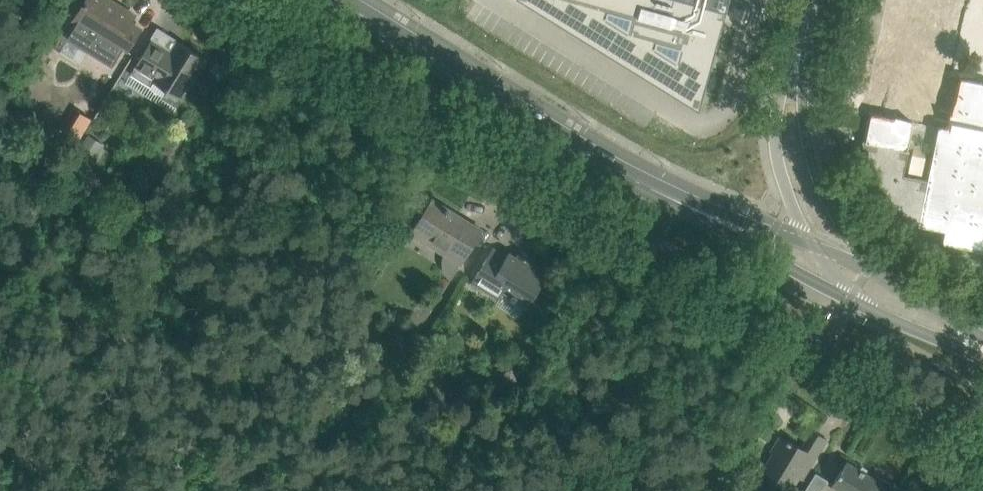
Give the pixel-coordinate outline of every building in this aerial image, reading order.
[(67,39),(88,52),(112,67),(124,48),(127,50),(140,29),(130,22),(134,15),(116,4),(114,7),(103,0),(87,0),(76,19),(79,20),(67,39)] [(700,104),(729,0),(523,0),(699,109),(700,104)] [(171,52),(152,40),(131,74),(150,85),(153,81),(165,88),(160,96),(175,105),(180,97),(182,98),(206,59),(177,41),(171,52)] [(862,141),(876,175),(894,207),(918,236),(920,226),(946,231),(943,243),(982,251),(982,83),(962,79),(951,131),(939,129),(928,180),(904,175),(909,150),(908,150),(913,123),(872,114),(866,141),(863,141),(862,141)] [(77,111),(64,133),(76,141),(90,118),(77,111)] [(89,135),(76,155),(90,165),(103,145),(89,135)] [(415,228),(414,229),(448,249),(444,255),(443,258),(442,262),(442,265),(443,268),(444,271),(446,274),(448,276),(451,278),(454,273),(481,229),(480,228),(478,232),(456,218),(458,215),(433,199),(415,228)] [(507,257),(493,248),(472,283),(497,299),(503,290),(528,305),(549,271),(524,255),(525,254),(520,251),(517,257),(509,252),(507,257)] [(455,402),(445,418),(465,430),(475,414),(455,402)] [(774,453),(762,474),(786,488),(795,474),(803,479),(816,456),(803,448),(782,435),(772,452),(774,453)] [(831,487),(838,490),(879,490),(884,483),(847,461),(831,487)]
